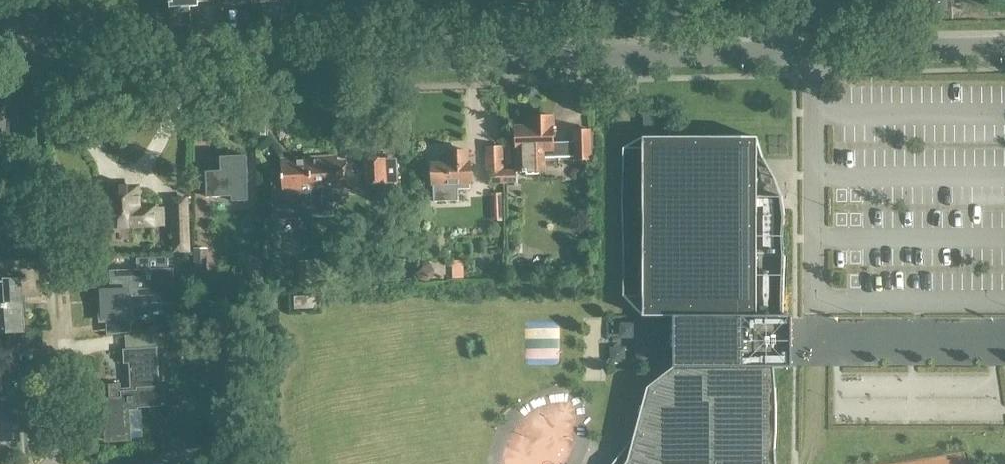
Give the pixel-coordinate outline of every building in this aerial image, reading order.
[(156,9),(156,15),(158,19),(161,21),(165,22),(171,22),(171,26),(191,25),(190,3),(213,1),(213,0),(151,0),(152,9),(156,9)] [(282,16),(288,15),(292,14),(295,11),(296,7),(295,1),(300,1),(300,0),(262,0),(263,21),(283,20),(282,16)] [(654,114),(639,114),(639,129),(654,129),(654,114)] [(575,156),(575,160),(592,159),(591,130),(574,131),(574,142),(553,143),(552,116),(531,117),(531,127),(516,127),(517,170),(517,172),(523,172),(523,174),(527,173),(527,175),(539,175),(539,171),(545,171),(545,170),(544,170),(543,157),(575,156)] [(775,450),(776,429),(776,409),(775,389),(773,369),(791,368),(791,317),(783,317),(784,256),(783,237),(784,217),(782,198),(757,198),(757,138),(643,138),(643,149),(624,149),(624,297),(643,297),(643,317),(673,317),(673,368),(648,389),(635,436),(613,463),(776,463),(775,450)] [(491,171),(491,184),(505,184),(504,171),(502,171),(501,146),(487,147),(488,171),(491,171)] [(448,153),(448,162),(432,162),(433,186),(434,186),(434,202),(459,201),(458,190),(470,189),(470,185),(469,152),(448,153)] [(233,202),(248,201),(246,156),(209,158),(210,172),(206,172),(207,198),(232,196),(233,202)] [(313,159),(309,160),(311,188),(313,218),(334,217),(333,187),(339,186),(339,185),(347,185),(347,170),(346,162),(338,163),(337,158),(320,159),(320,157),(313,157),(313,159)] [(398,184),(397,158),(364,161),(365,186),(398,184)] [(309,160),(281,161),(281,171),(271,172),(274,220),(313,218),(311,188),(309,160)] [(13,187),(11,164),(0,165),(0,172),(1,188),(13,187)] [(518,183),(517,172),(517,170),(504,171),(505,184),(518,183)] [(111,209),(98,210),(98,225),(112,225),(164,224),(163,209),(138,210),(137,188),(110,189),(111,209)] [(503,195),(501,195),(492,195),(492,207),(492,222),(504,221),(503,195)] [(170,197),(172,254),(190,253),(188,196),(170,197)] [(196,248),(195,276),(207,277),(208,249),(196,248)] [(172,302),(171,272),(168,272),(168,257),(136,258),(136,273),(111,273),(112,291),(100,292),(101,322),(131,321),(130,305),(144,305),(144,302),(172,302)] [(299,261),(300,284),(315,283),(314,260),(299,261)] [(454,281),(465,281),(465,262),(453,262),(454,281)] [(0,280),(0,307),(23,305),(21,279),(0,280)] [(318,296),(294,297),(295,310),(319,309),(318,296)] [(23,305),(0,307),(0,333),(24,332),(23,305)] [(155,331),(120,333),(121,348),(156,346),(155,331)] [(165,332),(165,346),(190,345),(189,331),(165,332)] [(110,398),(103,399),(105,443),(132,442),(132,439),(130,411),(138,410),(138,408),(149,408),(151,412),(153,417),(157,420),(161,422),(166,423),(170,422),(175,420),(178,416),(180,412),(181,407),(181,402),(179,398),(176,394),(172,392),(167,391),(162,391),(160,391),(158,348),(123,350),(124,364),(130,364),(131,389),(121,389),(121,385),(109,385),(110,398)] [(558,362),(558,349),(524,350),(524,363),(558,362)] [(18,427),(31,426),(29,399),(17,400),(17,405),(0,406),(0,441),(19,439),(18,427)] [(187,450),(161,454),(153,455),(154,463),(172,463),(189,462),(187,450)]
